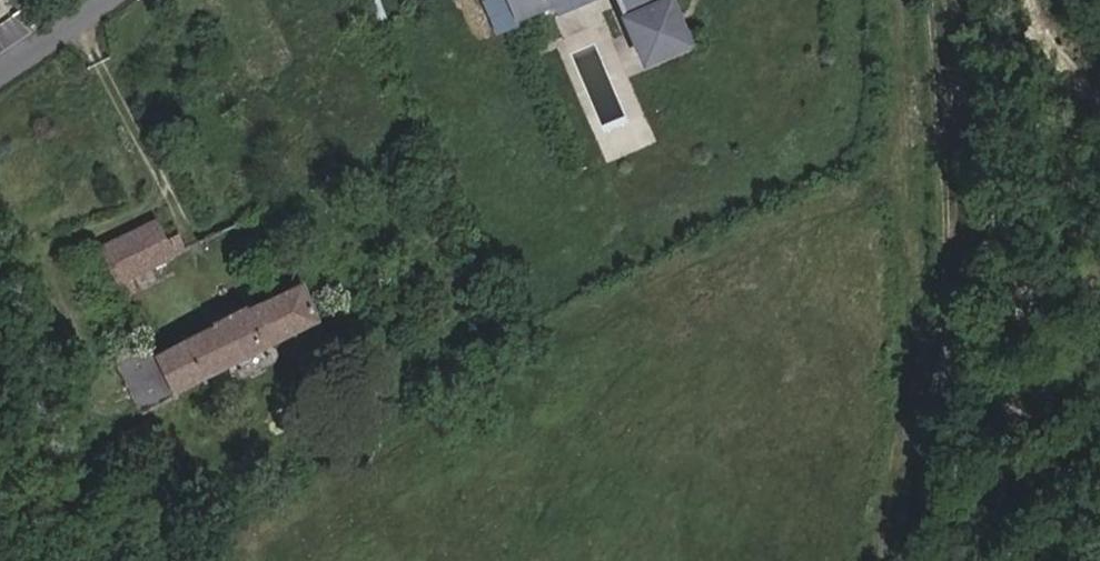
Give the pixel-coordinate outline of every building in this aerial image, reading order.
[(516,18),(551,5),(562,0),(508,0),(516,18)] [(551,5),(561,30),(604,13),(599,0),(562,0),(551,5)] [(642,65),(686,48),(667,0),(616,0),(642,65)] [(149,223),(96,250),(114,287),(122,283),(168,261),(159,245),(149,223)] [(153,360),(170,396),(227,366),(232,376),(263,360),(258,350),(310,323),(295,287),(249,311),(244,302),(199,326),(203,336),(153,360)]
